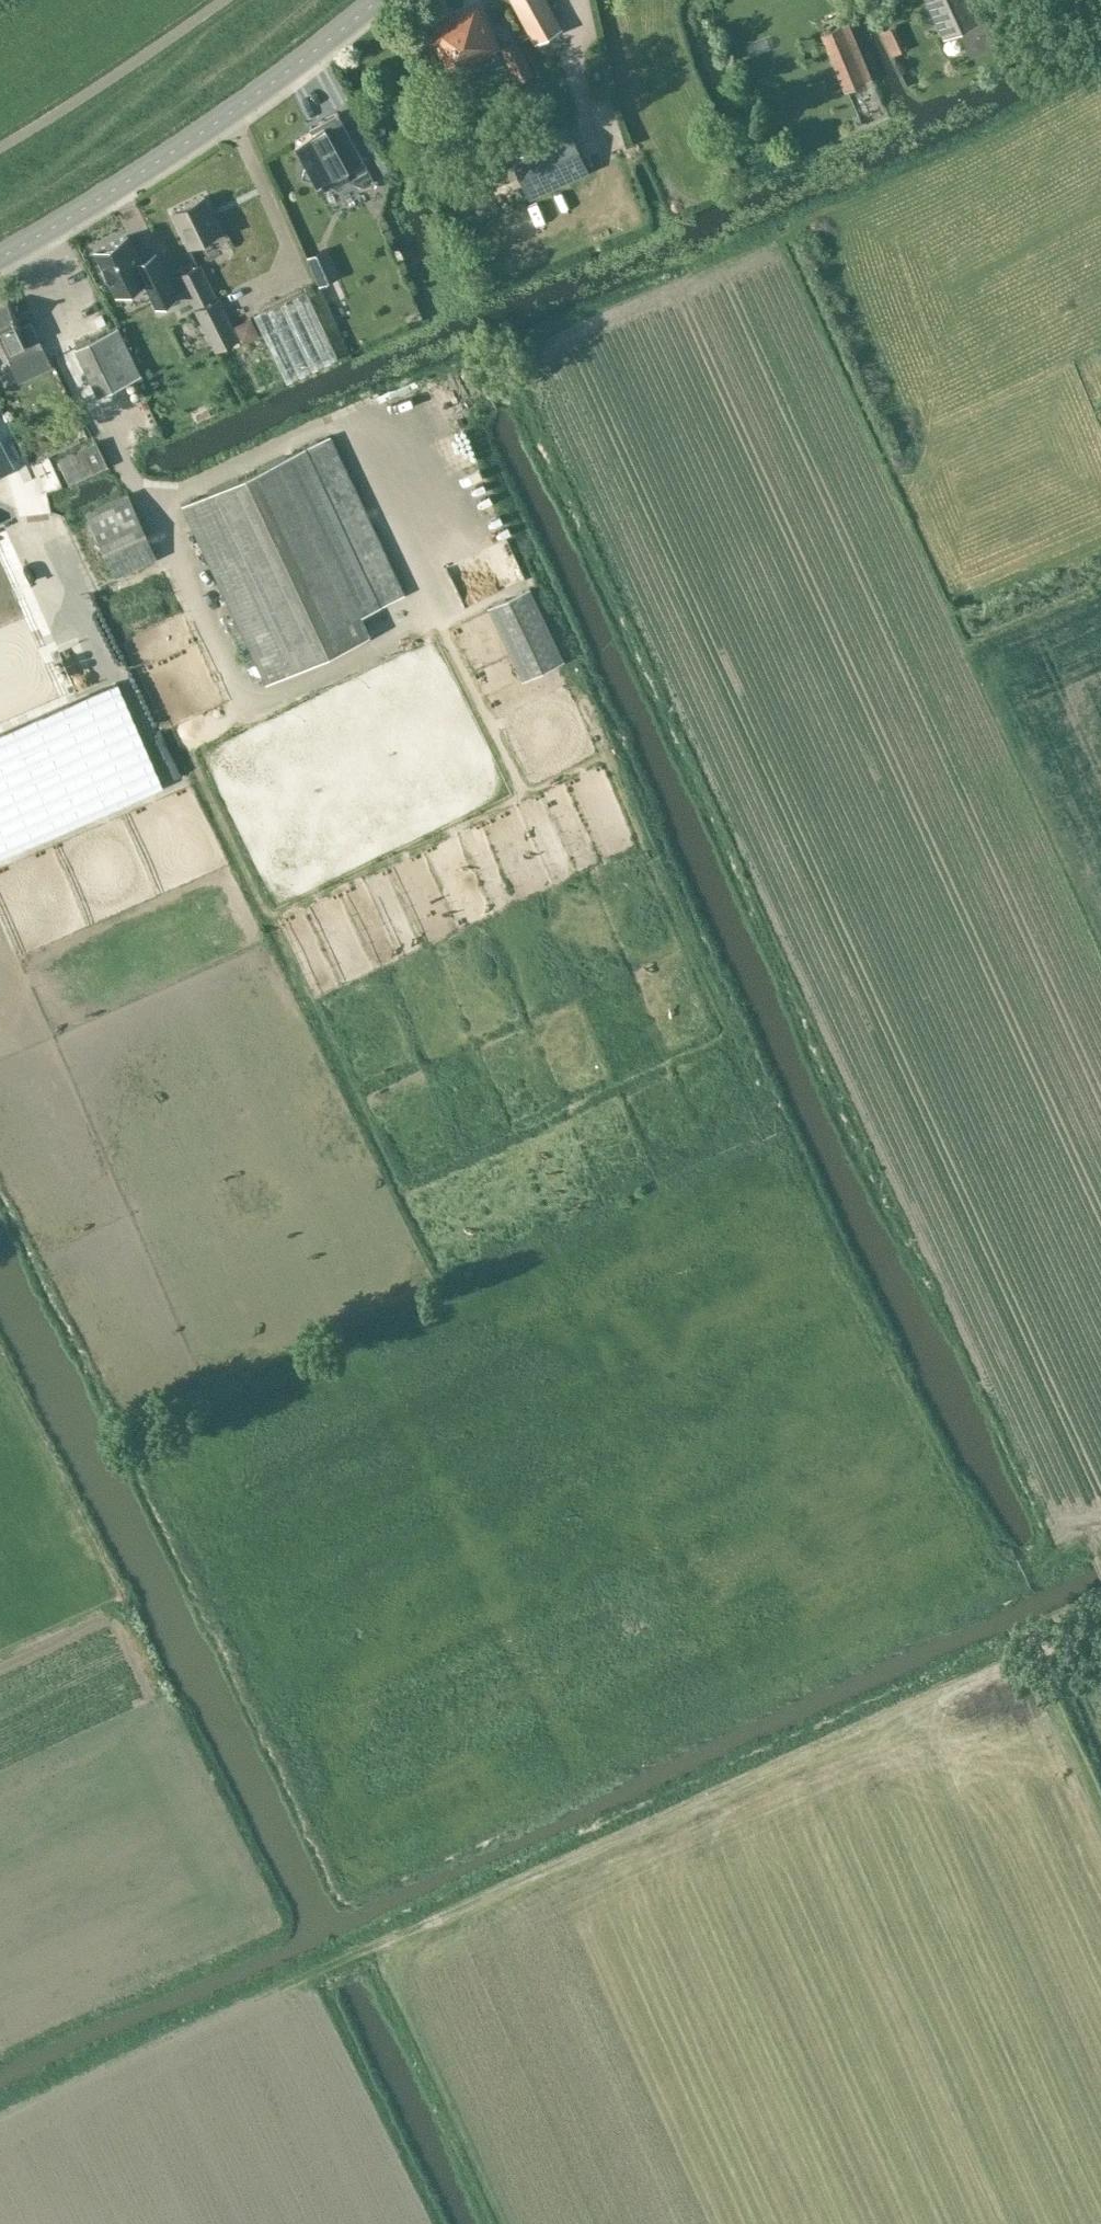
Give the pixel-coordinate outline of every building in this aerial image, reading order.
[(499,46),(476,0),(466,0),(425,20),(450,71),(499,46)] [(524,22),(551,7),(547,0),(512,0),(524,22)] [(942,28),(957,21),(967,42),(988,32),(978,11),(979,11),(974,0),(929,0),(942,28)] [(849,22),(841,25),(821,34),(845,91),(865,82),(873,79),(849,22)] [(513,39),(500,47),(509,62),(522,55),(513,39)] [(317,180),(320,185),(324,183),(336,186),(339,174),(347,170),(354,181),(365,185),(374,180),(338,112),(321,121),(323,125),(295,140),(306,160),(302,176),(317,180)] [(567,121),(507,149),(529,197),(589,170),(567,121)] [(189,246),(221,231),(205,197),(173,212),(189,246)] [(127,236),(96,251),(116,294),(146,280),(152,293),(149,294),(156,308),(175,298),(155,255),(139,262),(127,236)] [(307,256),(320,284),(340,275),(327,247),(307,256)] [(194,307),(216,296),(200,264),(178,276),(194,307)] [(255,315),(287,381),(338,357),(306,291),(255,315)] [(215,350),(239,339),(219,299),(195,311),(215,350)] [(43,347),(31,322),(20,327),(8,301),(0,305),(0,339),(11,362),(43,347)] [(98,394),(141,374),(118,327),(76,347),(98,394)] [(43,347),(11,362),(20,381),(52,365),(43,347)] [(13,465),(0,440),(0,472),(13,465)] [(69,483),(107,465),(97,442),(58,461),(69,483)] [(306,447),(183,505),(266,683),(371,634),(362,614),(380,605),(343,524),(365,514),(338,456),(316,466),(306,447)] [(128,493),(87,512),(116,576),(157,557),(128,493)] [(16,668),(3,636),(0,637),(0,675),(16,668)] [(0,732),(0,859),(164,786),(118,681),(0,732)]
